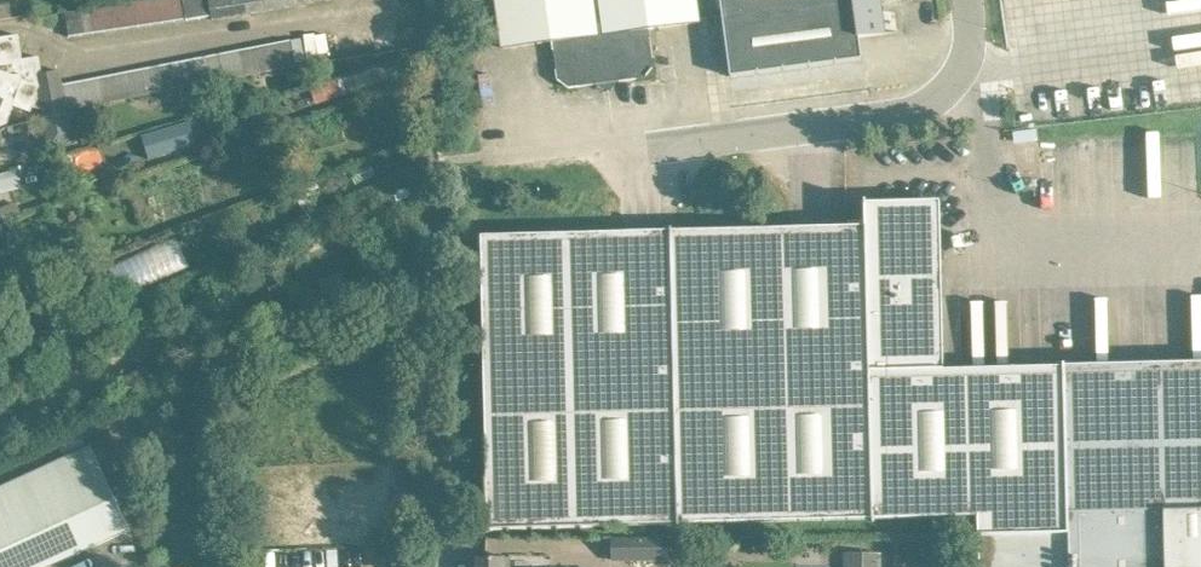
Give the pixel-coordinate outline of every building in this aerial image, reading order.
[(67,13),(69,36),(186,19),(186,21),(211,17),(211,19),(323,0),(150,0),(67,13)] [(596,0),(497,0),(503,48),(553,41),(558,79),(569,88),(607,83),(596,0)] [(607,83),(646,78),(654,67),(649,29),(700,22),(697,0),(596,0),(607,83)] [(724,23),(881,3),(881,0),(721,0),(724,23)] [(16,16),(13,2),(0,4),(0,19),(16,16)] [(881,3),(724,23),(731,76),(862,59),(860,37),(898,32),(898,31),(885,32),(881,3)] [(60,84),(58,71),(42,74),(39,57),(23,59),(19,34),(0,37),(0,131),(3,132),(13,105),(31,112),(32,106),(42,108),(44,117),(65,113),(65,109),(60,84)] [(290,41),(60,84),(65,109),(295,67),(290,41)] [(339,82),(311,90),(315,103),(343,95),(339,82)] [(67,120),(65,113),(44,117),(45,124),(67,120)] [(1200,134),(1199,130),(1141,131),(1143,198),(1200,197),(1200,134)] [(17,169),(0,173),(0,193),(22,187),(17,169)] [(330,180),(318,185),(321,191),(330,194),(336,192),(330,180)] [(487,530),(966,516),(960,369),(944,370),(940,201),(867,203),(867,201),(866,201),(866,227),(482,236),(488,478),(486,478),(487,530)] [(104,265),(85,271),(89,286),(109,280),(104,265)] [(979,533),(1071,531),(1071,515),(1200,512),(1200,363),(960,369),(966,516),(978,515),(979,533)] [(112,489),(92,446),(0,488),(0,566),(49,566),(131,530),(112,489)] [(1071,515),(1071,531),(979,533),(979,566),(1200,566),(1200,512),(1071,515)] [(663,538),(613,538),(613,561),(663,561),(663,538)] [(864,566),(882,566),(882,555),(864,554),(864,566)] [(472,566),(511,566),(511,559),(496,559),(472,558),(472,566)]
